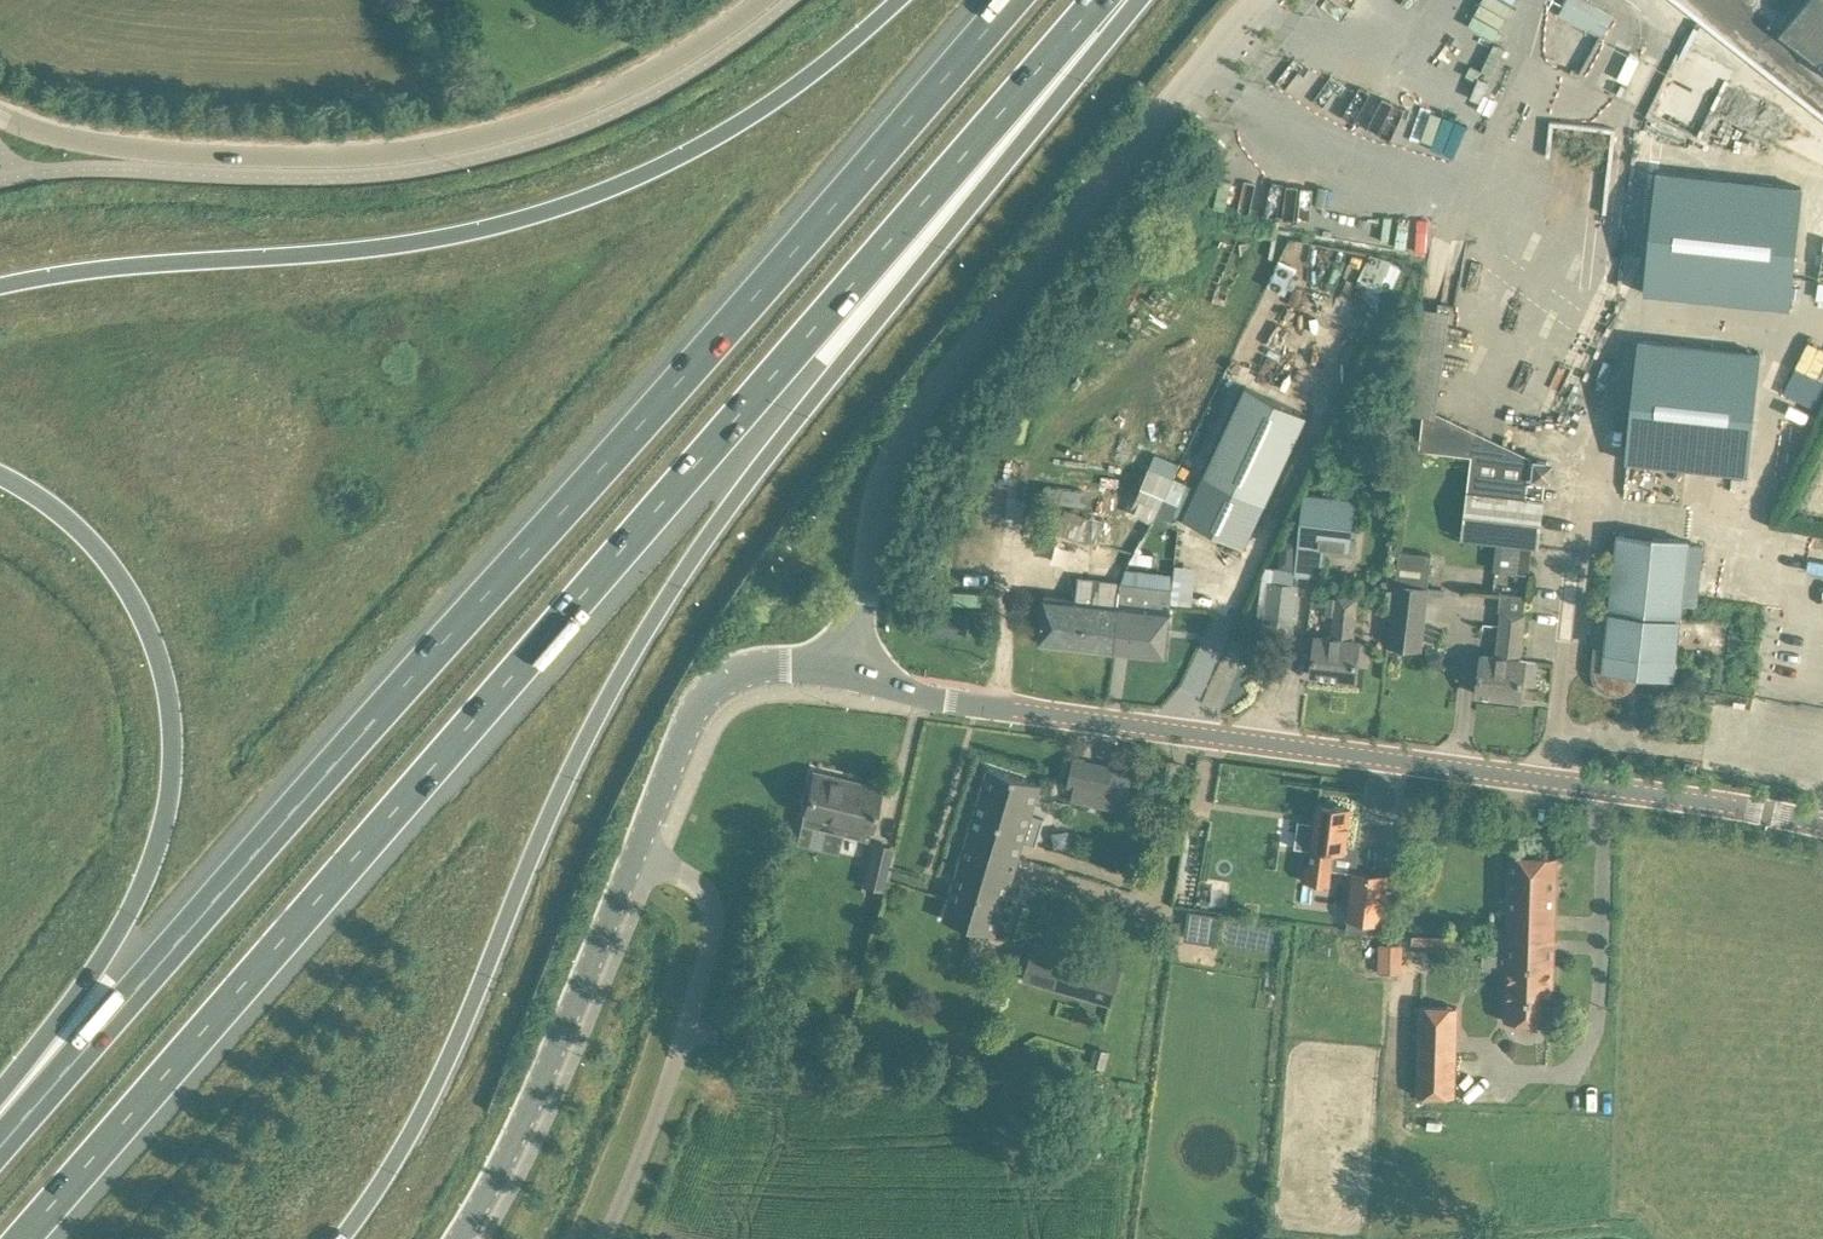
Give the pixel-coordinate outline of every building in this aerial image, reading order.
[(1585,0),(1567,0),(1560,13),(1603,36),(1614,16),(1585,0)] [(1782,32),(1822,65),(1822,0),(1807,0),(1782,32)] [(1631,51),(1618,77),(1628,82),(1641,56),(1631,51)] [(1693,133),(1681,156),(1712,172),(1724,148),(1693,133)] [(1658,172),(1645,292),(1791,308),(1802,187),(1658,172)] [(1436,412),(1450,311),(1418,305),(1404,412),(1424,414),(1420,448),(1473,455),(1468,488),(1462,536),(1496,540),(1533,545),(1539,546),(1545,497),(1546,481),(1553,481),(1556,460),(1535,458),(1535,464),(1531,464),(1533,456),(1440,414),(1436,412)] [(1641,340),(1627,460),(1748,473),(1761,353),(1641,340)] [(1307,414),(1246,385),(1183,519),(1244,548),(1307,414)] [(1514,433),(1523,406),(1514,403),(1506,431),(1514,433)] [(1389,424),(1344,421),(1343,436),(1342,443),(1364,445),(1364,440),(1364,437),(1389,439),(1389,424)] [(1150,467),(1131,510),(1154,520),(1173,477),(1150,467)] [(1050,485),(1048,500),(1085,505),(1087,490),(1050,485)] [(1352,528),(1355,498),(1305,492),(1299,541),(1299,543),(1326,546),(1334,547),(1333,554),(1356,557),(1359,528),(1352,528)] [(1064,513),(1058,532),(1081,539),(1098,544),(1105,521),(1088,516),(1065,509),(1064,513)] [(1052,510),(1046,529),(1058,532),(1064,513),(1052,510)] [(1599,617),(1594,667),(1594,674),(1595,679),(1599,684),(1603,688),(1608,691),(1614,692),(1619,692),(1626,690),(1620,677),(1632,671),(1637,672),(1674,677),(1682,603),(1697,604),(1704,545),(1688,544),(1689,540),(1620,532),(1610,618),(1599,617)] [(1277,567),(1296,570),(1299,543),(1299,541),(1280,539),(1277,567)] [(1429,587),(1432,554),(1399,550),(1396,583),(1429,587)] [(1815,557),(1812,574),(1822,576),(1822,558),(1815,557)] [(1292,633),(1295,609),(1298,585),(1294,584),(1295,574),(1296,570),(1277,567),(1275,567),(1273,582),(1269,581),(1264,629),(1292,633)] [(1040,642),(1113,651),(1121,582),(1079,577),(1077,597),(1045,594),(1040,642)] [(1173,588),(1121,582),(1113,651),(1165,657),(1173,588)] [(1422,650),(1429,587),(1396,583),(1395,588),(1393,608),(1389,646),(1422,650)] [(1395,588),(1378,586),(1376,606),(1393,608),(1395,588)] [(1357,608),(1358,593),(1337,591),(1336,596),(1329,596),(1329,600),(1326,600),(1324,614),(1334,616),(1332,637),(1317,635),(1315,650),(1312,674),(1355,679),(1358,661),(1369,662),(1371,641),(1360,640),(1353,639),(1357,608)] [(1523,628),(1525,613),(1503,610),(1502,625),(1498,656),(1483,654),(1481,669),(1478,693),(1521,698),(1523,681),(1535,683),(1537,661),(1526,659),(1519,659),(1523,628)] [(1073,758),(1068,784),(1075,786),(1109,793),(1110,785),(1114,766),(1073,758)] [(1114,766),(1110,785),(1129,789),(1135,763),(1115,759),(1114,766)] [(981,790),(966,840),(1020,857),(1025,841),(1036,844),(1044,818),(1033,814),(1035,806),(1042,783),(988,767),(981,790)] [(875,811),(880,787),(815,771),(806,806),(804,814),(802,824),(840,834),(843,824),(869,830),(870,830),(870,827),(871,828),(875,811)] [(1298,821),(1295,846),(1312,849),(1310,865),(1305,864),(1303,879),(1330,883),(1332,869),(1334,849),(1346,851),(1346,844),(1348,831),(1351,807),(1318,803),(1315,823),(1298,821)] [(966,840),(942,917),(998,934),(1020,857),(966,840)] [(894,848),(872,843),(863,883),(884,888),(894,848)] [(1508,937),(1555,939),(1557,856),(1510,854),(1508,937)] [(1351,894),(1348,918),(1382,922),(1385,898),(1388,874),(1357,870),(1354,870),(1354,872),(1351,894)] [(1217,913),(1188,909),(1184,938),(1213,942),(1217,913)] [(1463,935),(1413,934),(1413,943),(1463,945),(1463,935)] [(1555,939),(1508,937),(1507,969),(1505,1020),(1552,1021),(1555,939)] [(1124,967),(1036,940),(1025,978),(1113,1005),(1124,967)] [(1402,972),(1403,944),(1380,943),(1379,971),(1402,972)] [(1460,1006),(1420,1005),(1417,1095),(1456,1097),(1460,1006)]
